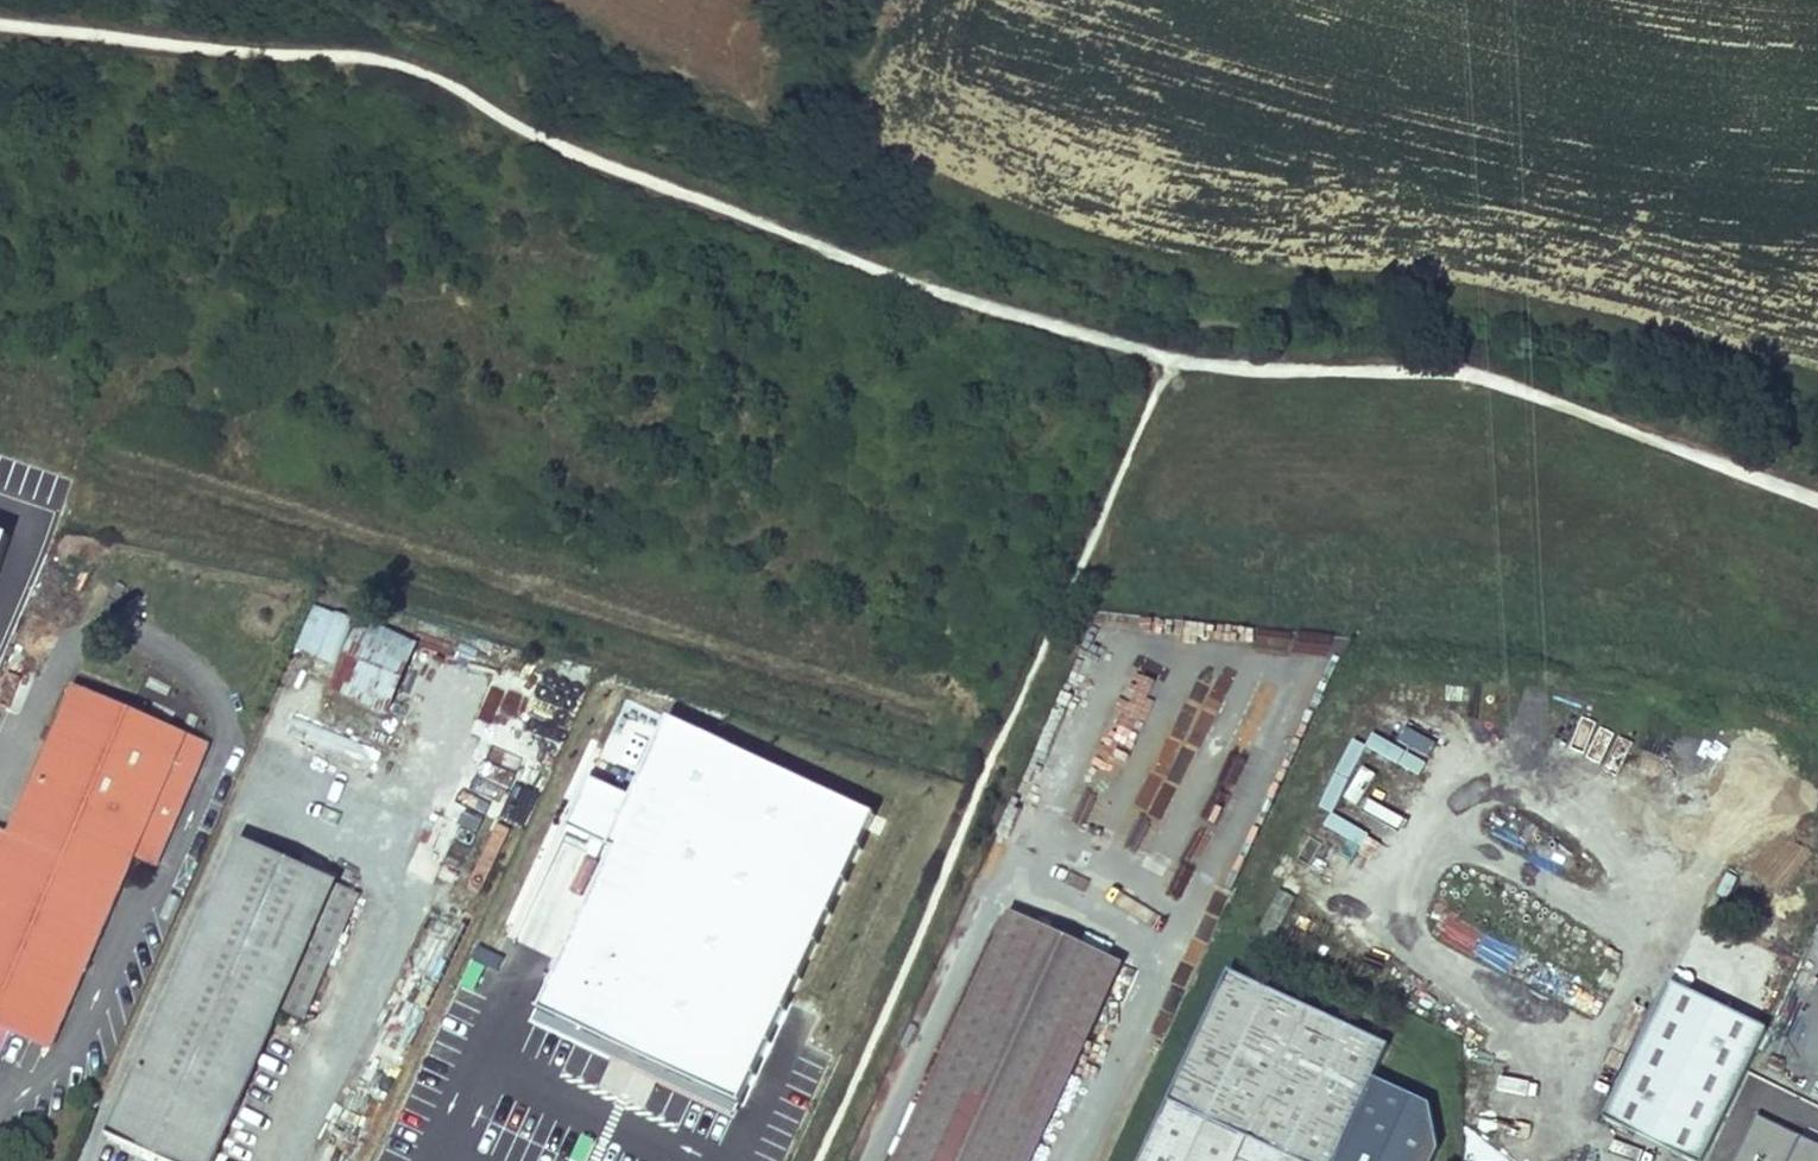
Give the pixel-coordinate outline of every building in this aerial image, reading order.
[(336,615),(314,605),(295,647),(318,657),(336,615)] [(419,646),(361,622),(332,688),(390,711),(419,646)] [(135,855),(125,851),(130,839),(161,852),(207,745),(73,687),(22,804),(10,832),(0,828),(0,1041),(6,1028),(51,1047),(135,855)] [(855,804),(650,706),(613,784),(578,771),(559,818),(594,834),(526,992),(724,1087),(755,1020),(855,804)] [(1393,751),(1389,764),(1419,775),(1423,762),(1393,751)] [(0,810),(0,828),(10,832),(22,804),(6,797),(0,810)] [(111,1135),(168,1160),(212,1160),(280,1006),(303,1016),(358,892),(336,882),(242,840),(111,1135)] [(1121,963),(1010,912),(895,1160),(1029,1160),(1121,963)] [(1228,970),(1140,1160),(1431,1160),(1429,1103),(1373,1076),(1388,1044),(1228,970)] [(1669,983),(1602,1120),(1686,1160),(1703,1160),(1767,1031),(1669,983)]
